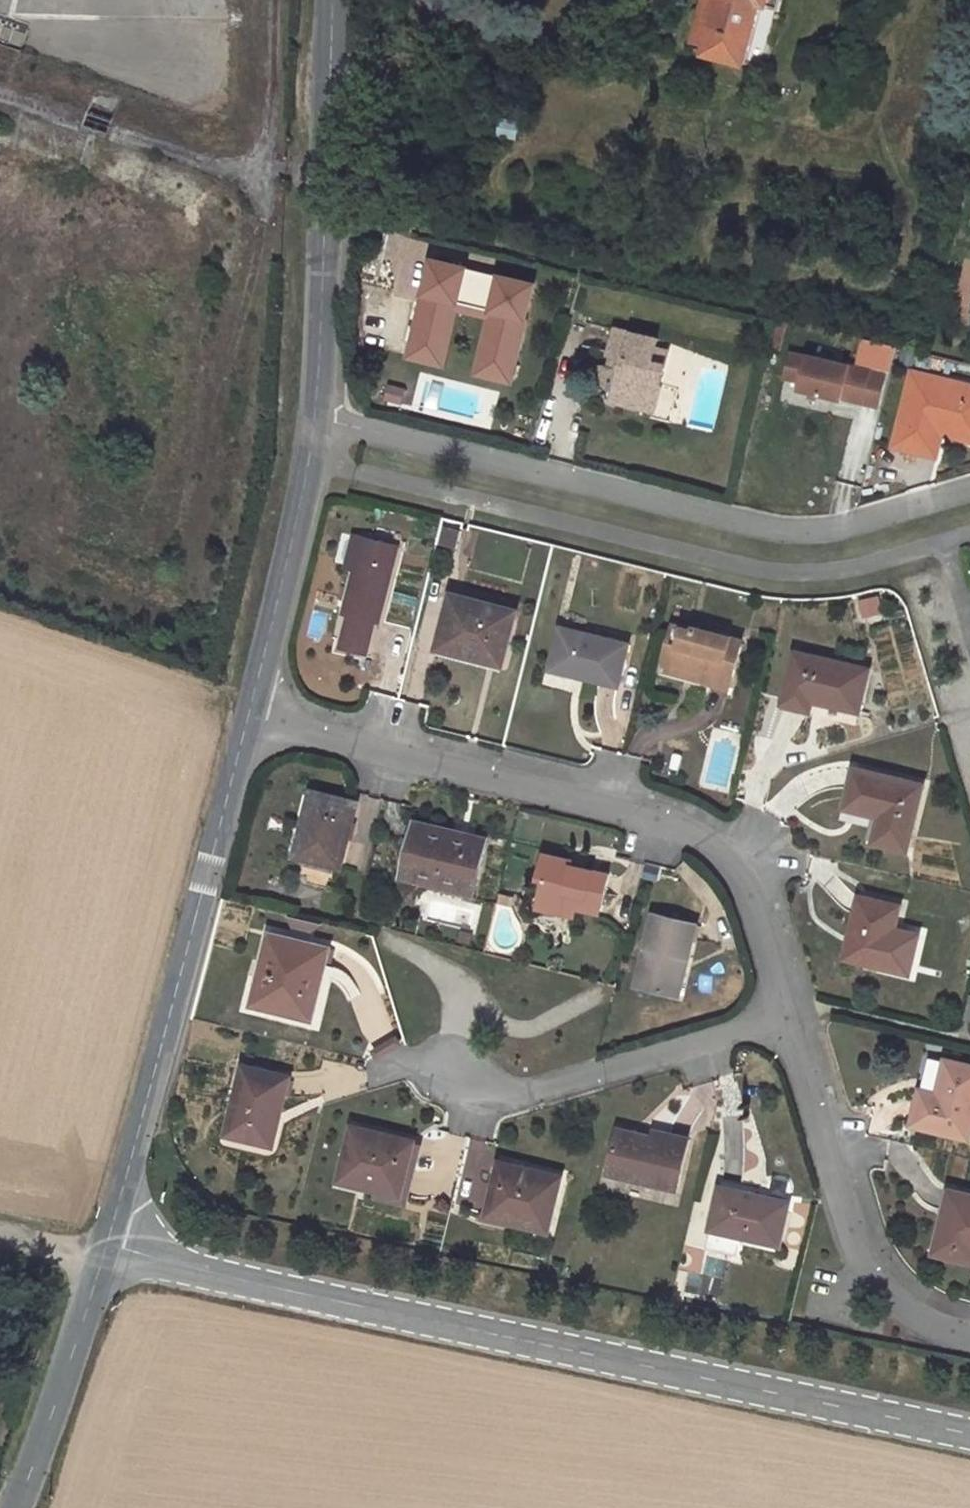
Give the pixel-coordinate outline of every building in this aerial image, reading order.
[(695,41),(706,43),(703,53),(746,64),(761,5),(778,10),(781,0),(705,0),(695,41)] [(541,284),(499,274),(493,308),(505,311),(494,353),(522,359),(541,284)] [(505,311),(493,308),(492,316),(497,317),(483,373),(517,381),(522,359),(494,353),(505,311)] [(660,338),(617,328),(612,351),(621,353),(619,366),(604,363),(599,386),(613,389),(611,400),(647,408),(653,381),(663,383),(671,348),(658,345),(660,338)] [(813,359),(797,355),(791,379),(807,383),(804,396),(846,406),(846,405),(866,410),(875,374),(855,369),(855,368),(813,357),(813,359)] [(916,372),(898,447),(941,457),(950,421),(967,425),(969,426),(969,385),(916,372)] [(875,374),(866,410),(881,413),(890,377),(875,374)] [(418,521),(375,508),(355,580),(363,583),(358,598),(390,609),(395,592),(398,594),(418,521)] [(519,610),(452,592),(436,649),(503,667),(519,610)] [(694,631),(673,626),(669,642),(678,644),(672,666),(716,678),(714,684),(729,688),(743,641),(695,627),(694,631)] [(629,646),(560,627),(549,668),(618,686),(629,646)] [(678,644),(669,642),(662,670),(714,684),(716,678),(672,666),(678,644)] [(868,668),(795,652),(784,705),(808,710),(812,695),(821,698),(820,701),(858,710),(868,668)] [(923,786),(854,768),(845,808),(880,817),(887,818),(881,844),(908,850),(923,786)] [(298,850),(340,861),(356,800),(313,789),(298,850)] [(874,842),(881,844),(887,818),(880,817),(874,842)] [(486,841),(417,823),(406,870),(438,878),(437,885),(473,895),(486,841)] [(338,870),(340,861),(298,850),(295,861),(338,870)] [(570,861),(545,854),(539,879),(544,880),(539,900),(565,906),(599,914),(609,874),(572,865),(570,861)] [(404,877),(437,885),(438,878),(406,870),(404,877)] [(515,904),(518,894),(503,891),(500,900),(515,904)] [(901,907),(861,897),(853,928),(860,930),(852,959),(886,967),(901,907)] [(565,906),(539,900),(537,909),(562,916),(565,906)] [(320,964),(333,966),(342,919),(281,906),(267,970),(291,975),(289,984),(314,989),(320,964)] [(676,995),(686,955),(693,957),(703,919),(660,908),(639,986),(676,995)] [(860,930),(853,928),(846,957),(852,959),(860,930)] [(683,996),(693,957),(686,955),(676,995),(683,996)] [(328,992),(333,966),(320,964),(314,989),(328,992)] [(265,979),(289,984),(291,975),(267,970),(265,979)] [(309,1050),(265,1041),(251,1107),(289,1115),(295,1084),(301,1085),(309,1050)] [(946,1060),(938,1094),(936,1104),(919,1100),(914,1123),(969,1137),(969,1131),(969,1066),(946,1060)] [(922,1090),(919,1100),(936,1104),(938,1094),(922,1090)] [(408,1163),(414,1141),(355,1127),(346,1180),(394,1192),(402,1161),(408,1163)] [(611,1171),(678,1188),(687,1152),(656,1144),(658,1136),(623,1127),(611,1171)] [(691,1138),(660,1130),(658,1136),(656,1144),(687,1152),(691,1138)] [(400,1194),(408,1163),(402,1161),(394,1192),(400,1194)] [(561,1178),(500,1163),(494,1184),(501,1186),(493,1217),(547,1231),(561,1178)] [(501,1186),(494,1184),(486,1215),(493,1217),(501,1186)] [(790,1202),(719,1186),(709,1229),(780,1245),(790,1202)] [(951,1190),(935,1253),(957,1259),(962,1242),(969,1245),(969,1195),(951,1190)] [(957,1259),(969,1262),(969,1245),(962,1242),(957,1259)]
